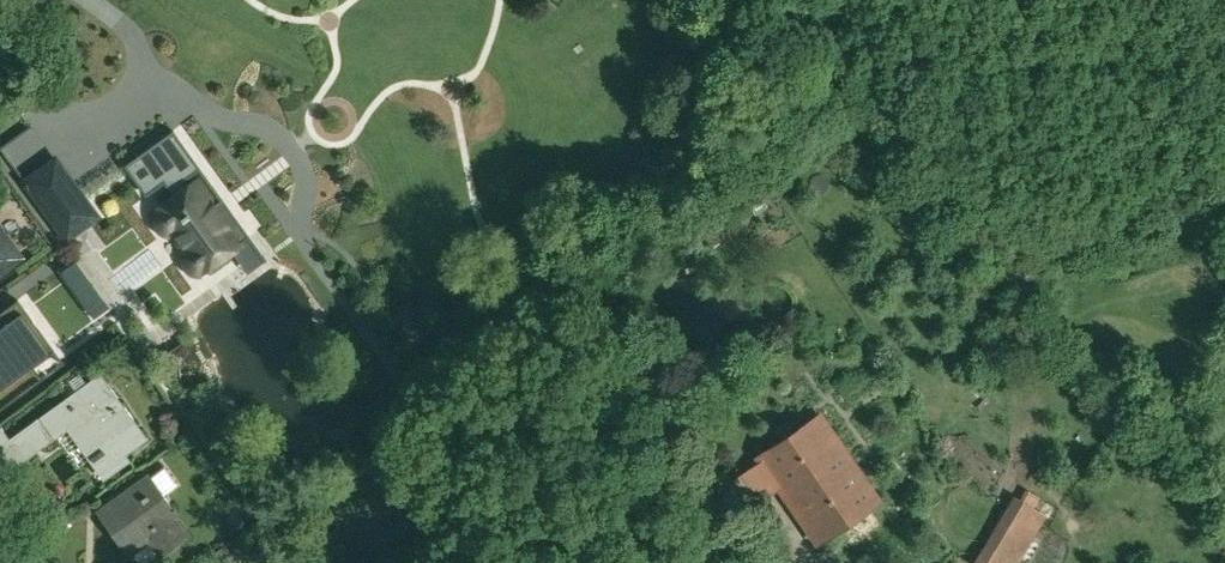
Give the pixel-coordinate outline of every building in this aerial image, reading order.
[(93,206),(58,158),(27,181),(69,239),(79,232),(100,216),(92,206),(93,206)] [(0,169),(0,203),(3,203),(7,201),(9,199),(12,194),(12,190),(12,187),(11,184),(0,169)] [(232,228),(199,182),(159,211),(158,219),(166,230),(174,231),(176,230),(190,249),(188,250),(187,258),(195,270),(203,271),(238,246),(242,243),(232,228)] [(270,258),(255,239),(251,241),(238,223),(232,228),(242,243),(238,246),(240,250),(236,253),(250,272),(270,258)] [(0,236),(0,273),(20,258),(4,236),(2,239),(0,236)] [(0,307),(0,354),(2,356),(41,328),(60,355),(79,341),(35,281),(0,307)] [(103,373),(11,437),(20,450),(40,436),(46,445),(74,426),(95,456),(94,457),(97,461),(108,453),(106,450),(117,442),(129,458),(131,457),(129,455),(150,440),(149,438),(147,439),(134,422),(136,420),(103,373)] [(822,416),(761,457),(820,542),(881,501),(822,416)] [(0,430),(0,464),(20,450),(11,437),(4,427),(0,430)] [(998,554),(1040,493),(1007,471),(965,532),(998,554)] [(175,511),(152,477),(102,512),(124,545),(152,525),(169,549),(189,535),(173,513),(175,511)]
